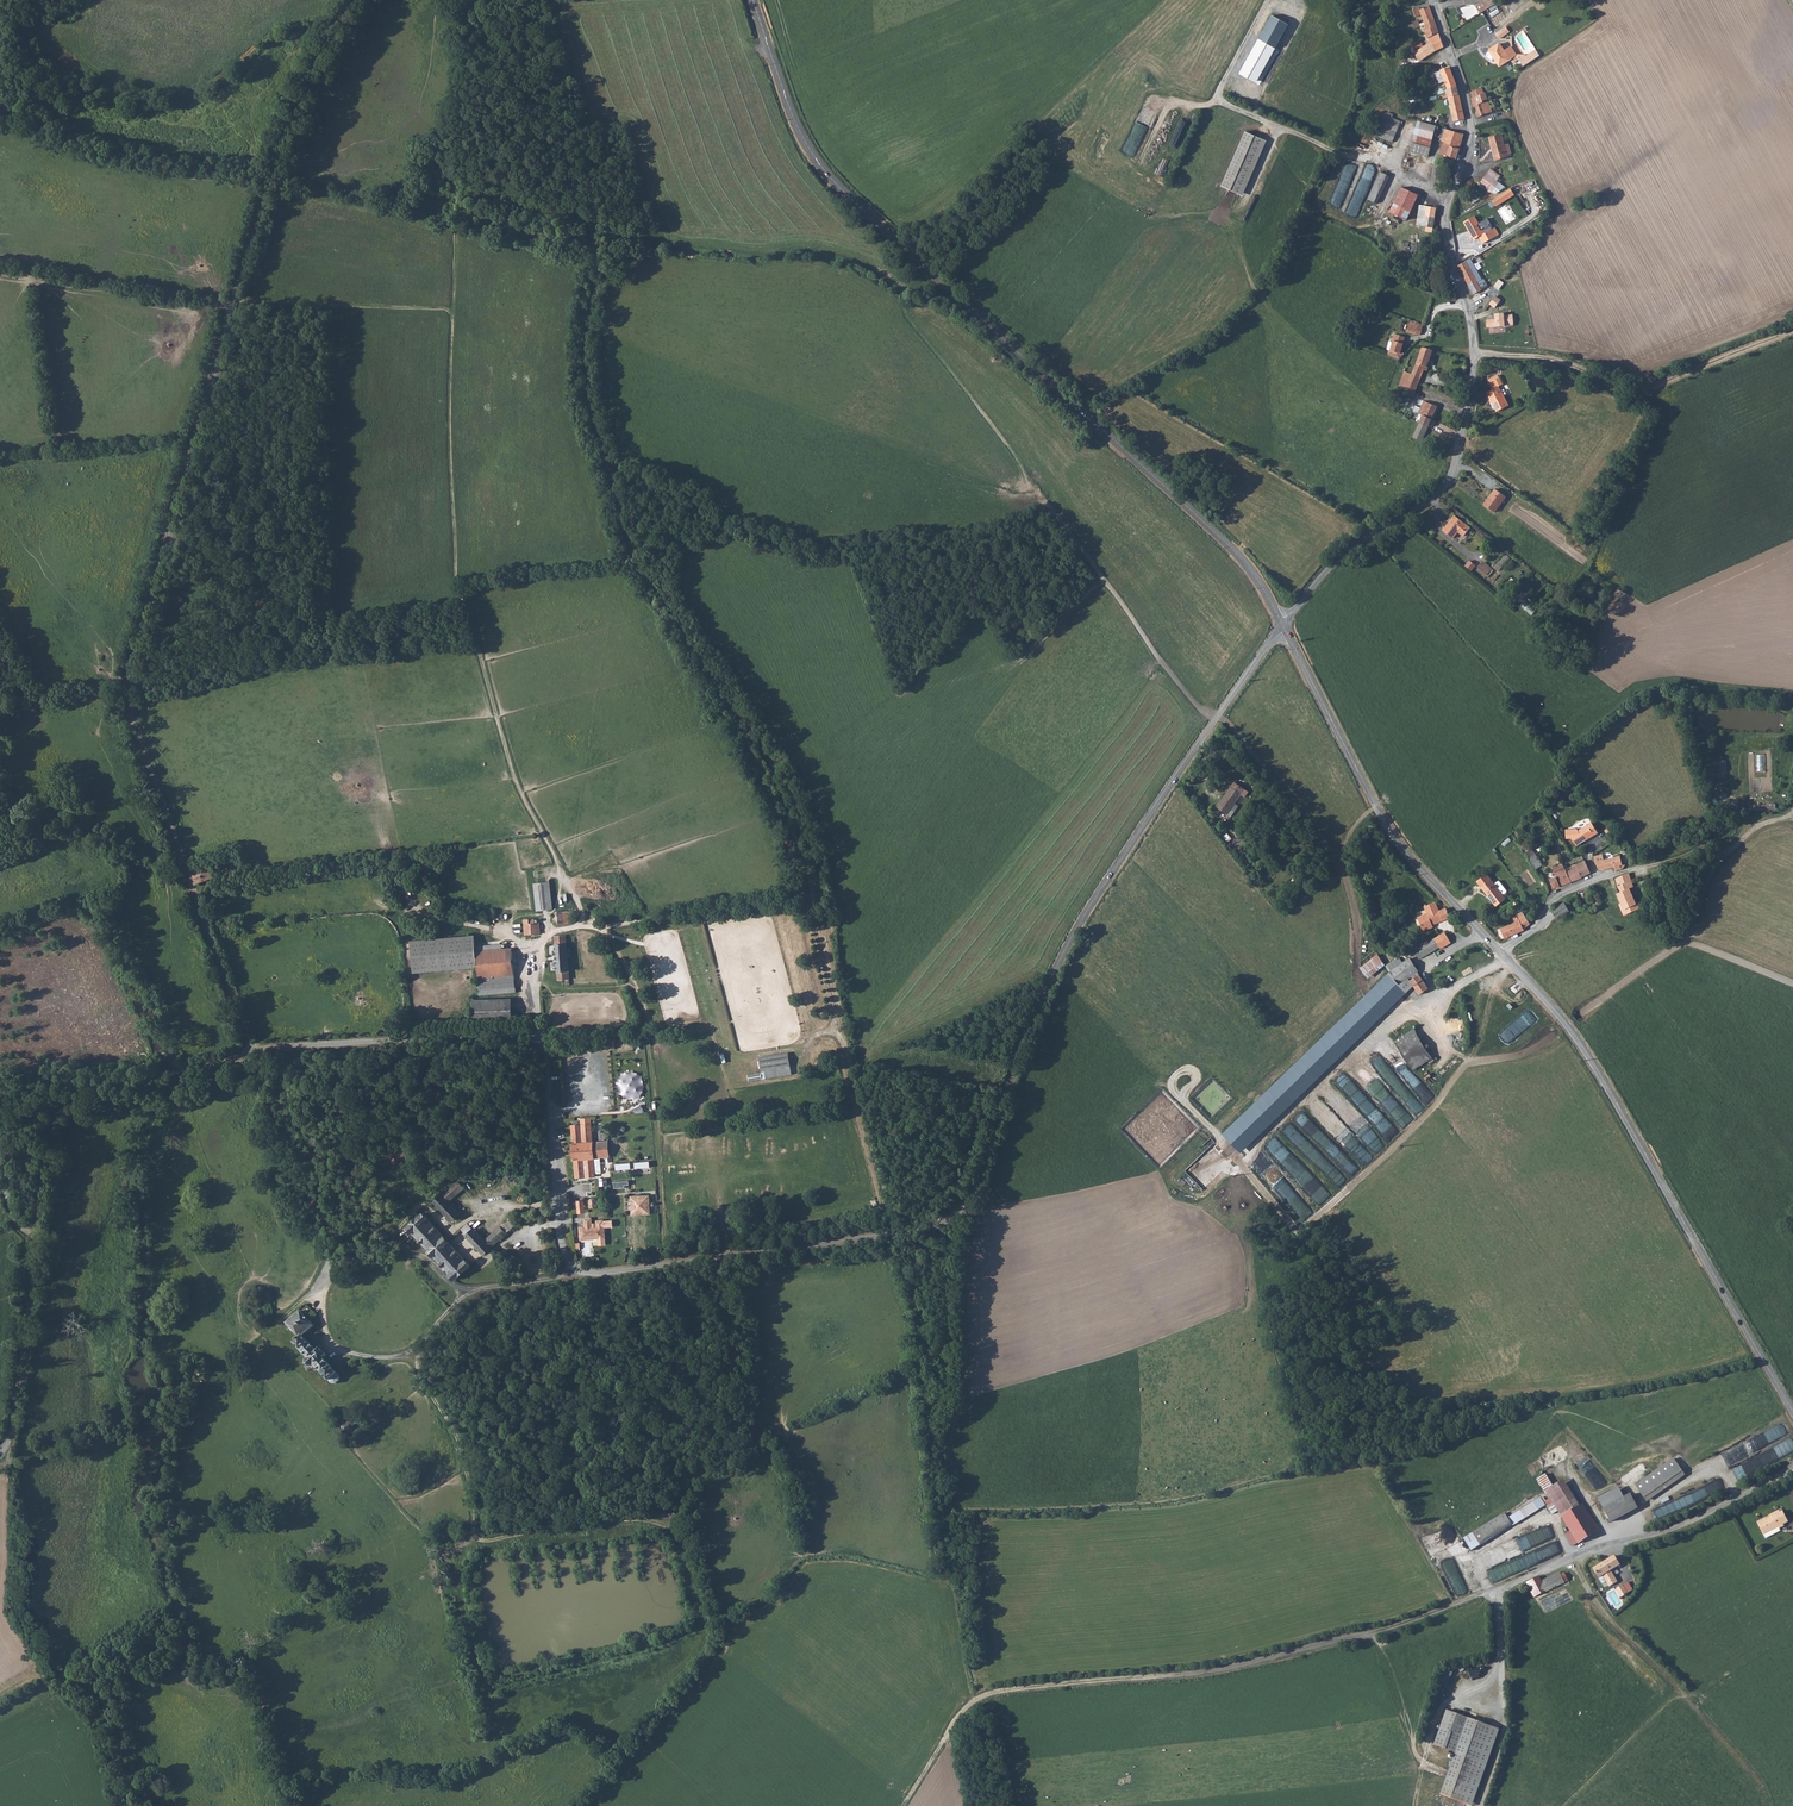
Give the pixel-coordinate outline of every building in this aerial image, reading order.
[(1482,1),(1487,9),(1498,2),(1497,0),(1484,0),(1482,1)] [(1476,5),(1480,13),(1487,9),(1482,1),(1476,5)] [(1435,21),(1429,7),(1420,10),(1419,8),(1414,9),(1417,17),(1422,16),(1426,25),(1435,21)] [(1258,83),(1290,25),(1273,15),(1240,73),(1258,83)] [(1435,21),(1426,25),(1426,27),(1424,29),(1428,37),(1438,32),(1435,21)] [(1509,33),(1505,26),(1494,33),(1499,40),(1509,33)] [(1438,32),(1428,37),(1431,43),(1436,52),(1443,47),(1438,32)] [(1421,48),(1428,56),(1436,52),(1431,43),(1421,48)] [(1417,44),(1414,46),(1417,51),(1415,53),(1420,61),(1428,56),(1421,48),(1420,49),(1417,44)] [(1516,57),(1515,56),(1510,49),(1504,53),(1499,44),(1489,51),(1496,62),(1498,61),(1501,66),(1516,57)] [(1522,67),(1540,55),(1537,50),(1527,56),(1526,54),(1523,56),(1515,56),(1516,57),(1522,67)] [(1456,86),(1450,68),(1445,70),(1443,67),(1435,70),(1440,80),(1443,79),(1448,89),(1456,86)] [(1448,89),(1447,90),(1448,94),(1449,98),(1459,96),(1456,86),(1448,89)] [(1475,98),(1472,99),(1477,118),(1487,114),(1482,102),(1488,99),(1486,93),(1483,94),(1482,92),(1474,95),(1475,98)] [(1461,106),(1459,96),(1449,98),(1448,98),(1451,108),(1461,106)] [(1492,113),(1488,99),(1482,102),(1487,114),(1492,113)] [(1461,106),(1451,108),(1455,122),(1464,120),(1461,106)] [(1383,115),(1377,132),(1387,135),(1394,120),(1383,115)] [(1393,137),(1398,127),(1400,122),(1394,120),(1387,135),(1393,137)] [(1436,138),(1438,128),(1419,122),(1413,142),(1429,147),(1432,137),(1436,138)] [(1441,154),(1456,159),(1461,144),(1463,135),(1438,128),(1436,138),(1440,139),(1439,142),(1443,144),(1441,154)] [(1387,135),(1377,132),(1375,136),(1392,143),(1395,138),(1393,137),(1387,135)] [(1510,157),(1508,150),(1505,141),(1503,135),(1491,139),(1497,161),(1510,157)] [(1261,142),(1244,136),(1222,191),(1239,198),(1261,142)] [(1428,156),(1430,150),(1421,147),(1412,144),(1410,151),(1428,156)] [(1500,178),(1502,176),(1493,169),(1482,183),(1494,191),(1502,180),(1500,178)] [(1375,201),(1387,175),(1381,172),(1368,198),(1375,201)] [(1363,174),(1350,209),(1359,213),(1372,177),(1363,174)] [(1418,195),(1402,187),(1391,212),(1407,219),(1418,195)] [(1492,199),(1496,206),(1515,194),(1511,188),(1492,199)] [(1419,205),(1416,225),(1425,227),(1425,232),(1432,233),(1436,207),(1419,205)] [(1486,234),(1475,217),(1465,222),(1475,240),(1480,237),(1484,243),(1498,235),(1494,229),(1486,234)] [(1462,274),(1475,267),(1471,259),(1459,267),(1462,274)] [(1462,274),(1465,279),(1473,274),(1478,271),(1475,267),(1462,274)] [(1474,275),(1478,282),(1483,280),(1482,272),(1479,274),(1474,275)] [(1465,279),(1469,287),(1478,282),(1474,275),(1473,274),(1465,279)] [(1494,285),(1499,289),(1503,283),(1498,280),(1494,285)] [(1478,282),(1469,287),(1473,294),(1481,289),(1478,282)] [(1495,296),(1489,304),(1494,308),(1501,300),(1495,296)] [(1486,320),(1486,328),(1513,325),(1512,314),(1504,315),(1504,313),(1494,314),(1494,319),(1486,320)] [(1419,322),(1409,320),(1406,332),(1416,335),(1416,333),(1421,335),(1423,325),(1419,324),(1419,322)] [(1390,352),(1390,355),(1400,359),(1404,355),(1400,354),(1405,337),(1396,334),(1394,343),(1391,342),(1389,351),(1390,352)] [(1429,359),(1432,350),(1423,347),(1419,356),(1429,359)] [(1414,370),(1422,373),(1423,370),(1427,371),(1429,367),(1427,366),(1429,359),(1419,356),(1414,370)] [(1410,380),(1418,384),(1422,373),(1414,370),(1412,374),(1410,380)] [(1403,395),(1413,398),(1418,384),(1410,380),(1412,374),(1404,372),(1399,387),(1405,390),(1403,395)] [(1492,390),(1497,387),(1499,385),(1496,380),(1489,384),(1492,390)] [(1499,391),(1497,387),(1492,390),(1488,393),(1490,396),(1489,397),(1498,412),(1509,405),(1503,395),(1500,392),(1500,390),(1499,391)] [(1425,401),(1437,406),(1439,402),(1427,397),(1425,401)] [(1423,415),(1431,418),(1437,406),(1425,401),(1424,402),(1419,413),(1423,415)] [(1419,423),(1427,427),(1431,418),(1423,415),(1419,423)] [(1419,423),(1412,437),(1421,440),(1427,427),(1419,423)] [(1495,491),(1484,504),(1494,511),(1504,498),(1495,491)] [(1470,529),(1454,516),(1443,530),(1453,538),(1458,532),(1463,536),(1470,529)] [(1499,571),(1511,557),(1506,553),(1494,566),(1499,571)] [(1476,566),(1469,561),(1465,566),(1471,571),(1476,566)] [(1492,569),(1483,562),(1479,567),(1487,575),(1492,569)] [(1497,580),(1489,574),(1488,576),(1489,577),(1487,581),(1493,585),(1497,580)] [(1518,608),(1529,618),(1536,610),(1524,600),(1518,608)] [(1766,754),(1757,753),(1757,773),(1766,773),(1766,754)] [(1247,793),(1250,789),(1236,779),(1219,804),(1229,810),(1231,807),(1236,810),(1240,802),(1236,800),(1243,791),(1247,793)] [(1581,841),(1597,831),(1591,822),(1577,831),(1576,829),(1564,830),(1565,839),(1570,839),(1576,847),(1582,843),(1581,841)] [(1615,832),(1612,826),(1606,829),(1608,835),(1615,832)] [(1599,833),(1597,831),(1581,841),(1582,843),(1599,833)] [(1600,871),(1613,868),(1614,871),(1626,868),(1625,864),(1622,865),(1619,855),(1603,860),(1602,855),(1594,857),(1600,871)] [(1536,856),(1530,859),(1536,869),(1542,865),(1536,856)] [(224,857),(215,859),(217,867),(227,864),(224,857)] [(1571,882),(1567,873),(1565,868),(1561,861),(1551,867),(1556,876),(1550,879),(1553,888),(1571,882)] [(1581,877),(1590,873),(1584,861),(1571,868),(1572,872),(1567,873),(1571,882),(1582,878),(1581,877)] [(210,868),(196,873),(199,882),(213,877),(210,868)] [(1505,900),(1487,875),(1477,882),(1496,907),(1505,900)] [(1629,883),(1626,876),(1618,879),(1612,879),(1617,888),(1629,883)] [(550,883),(535,885),(539,911),(554,909),(550,883)] [(1617,888),(1615,888),(1619,895),(1627,891),(1631,889),(1629,883),(1617,888)] [(1615,897),(1618,904),(1629,902),(1631,902),(1631,901),(1632,901),(1627,891),(1619,895),(1616,896),(1615,897)] [(1629,902),(1618,904),(1620,907),(1624,917),(1638,911),(1635,905),(1633,906),(1631,902),(1629,902)] [(1434,915),(1439,923),(1450,919),(1446,909),(1440,912),(1435,904),(1425,909),(1427,914),(1429,917),(1434,915)] [(1550,911),(1555,920),(1569,913),(1563,904),(1550,911)] [(571,923),(570,911),(554,912),(555,925),(571,923)] [(1498,930),(1502,940),(1525,930),(1524,928),(1531,924),(1523,912),(1517,916),(1517,917),(1514,918),(1515,923),(1498,930)] [(1434,928),(1433,926),(1429,917),(1427,914),(1419,917),(1426,931),(1434,928)] [(1433,926),(1439,923),(1434,915),(1429,917),(1433,926)] [(540,934),(539,923),(534,924),(534,919),(524,920),(525,934),(540,934)] [(246,922),(223,923),(224,932),(246,931),(246,922)] [(478,966),(477,951),(476,936),(413,940),(415,969),(478,966)] [(566,948),(566,945),(566,936),(555,937),(559,980),(566,980),(566,986),(570,985),(567,957),(567,954),(571,954),(570,948),(566,948)] [(1439,948),(1441,951),(1451,945),(1449,941),(1447,942),(1443,936),(1435,941),(1439,948)] [(1420,959),(1439,948),(1435,941),(1434,940),(1418,949),(1419,950),(1416,952),(1420,959)] [(1413,942),(1405,945),(1408,951),(1413,949),(1411,946),(1413,944),(1413,942)] [(512,948),(477,951),(478,966),(479,977),(491,977),(490,981),(514,980),(512,948)] [(1409,960),(1404,954),(1399,958),(1386,967),(1389,970),(1222,1133),(1241,1152),(1413,985),(1407,979),(1399,984),(1391,971),(1403,963),(1409,960)] [(1383,960),(1378,955),(1360,969),(1365,975),(1383,960)] [(1403,963),(1391,971),(1399,984),(1407,979),(1417,972),(1409,960),(1403,963)] [(1412,982),(1420,995),(1428,989),(1420,976),(1412,982)] [(490,981),(479,982),(480,996),(515,994),(514,980),(490,981)] [(476,1000),(477,1022),(513,1021),(512,999),(476,1000)] [(1433,1058),(1414,1029),(1395,1041),(1414,1070),(1433,1058)] [(787,1053),(757,1058),(760,1074),(752,1076),(753,1081),(765,1079),(764,1072),(789,1067),(787,1053)] [(572,1158),(593,1157),(592,1143),(591,1125),(571,1126),(572,1144),(571,1144),(572,1158)] [(610,1141),(592,1143),(593,1157),(593,1159),(611,1158),(610,1141)] [(593,1159),(593,1157),(572,1158),(573,1160),(574,1160),(575,1176),(595,1176),(595,1174),(594,1160),(593,1159)] [(601,1160),(594,1160),(595,1174),(601,1174),(602,1173),(601,1160)] [(466,1187),(460,1180),(444,1194),(450,1201),(466,1187)] [(450,1201),(444,1194),(436,1201),(453,1220),(461,1213),(450,1201)] [(654,1195),(631,1196),(631,1216),(652,1215),(652,1211),(656,1211),(656,1205),(654,1205),(654,1195)] [(429,1251),(445,1237),(423,1213),(408,1227),(429,1251)] [(582,1240),(589,1239),(589,1237),(600,1237),(600,1234),(604,1234),(604,1226),(599,1226),(599,1224),(594,1224),(593,1218),(587,1219),(587,1227),(581,1228),(582,1240)] [(589,1237),(589,1239),(607,1238),(605,1221),(599,1221),(599,1224),(599,1226),(604,1226),(604,1234),(600,1234),(600,1237),(589,1237)] [(491,1247),(507,1233),(500,1226),(485,1240),(491,1247)] [(467,1235),(483,1254),(491,1247),(485,1240),(474,1229),(467,1235)] [(431,1253),(447,1239),(445,1237),(429,1251),(431,1253)] [(449,1241),(447,1239),(431,1253),(433,1255),(449,1241)] [(455,1280),(470,1266),(449,1241),(433,1255),(455,1280)] [(339,1381),(341,1377),(330,1365),(324,1359),(327,1356),(322,1349),(318,1352),(303,1336),(314,1326),(300,1312),(287,1324),(300,1339),(296,1344),(309,1358),(307,1364),(311,1367),(313,1368),(316,1366),(332,1384),(337,1383),(339,1381)] [(199,1376),(205,1372),(199,1363),(193,1368),(199,1376)] [(360,1426),(359,1422),(353,1424),(352,1423),(342,1426),(346,1434),(355,1431),(356,1432),(359,1429),(359,1427),(360,1426)] [(1769,1440),(1773,1439),(1773,1437),(1788,1433),(1786,1426),(1766,1430),(1769,1440)] [(1645,1497),(1681,1470),(1673,1459),(1637,1486),(1645,1497)] [(1549,1496),(1558,1510),(1562,1516),(1580,1505),(1565,1479),(1557,1484),(1549,1471),(1539,1478),(1549,1496)] [(1599,1498),(1604,1508),(1624,1498),(1619,1487),(1599,1498)] [(1624,1498),(1604,1508),(1611,1522),(1637,1508),(1630,1494),(1624,1498)] [(1510,1514),(1514,1521),(1547,1501),(1545,1498),(1543,1495),(1510,1514)] [(1545,1498),(1547,1501),(1554,1512),(1558,1510),(1549,1496),(1545,1498)] [(1580,1505),(1562,1516),(1570,1530),(1565,1534),(1572,1545),(1599,1529),(1583,1503),(1580,1505)] [(1651,1519),(1670,1516),(1669,1505),(1649,1509),(1651,1519)] [(1473,1545),(1514,1521),(1510,1514),(1506,1509),(1466,1533),(1473,1545)] [(1783,1523),(1788,1521),(1782,1509),(1772,1514),(1773,1516),(1758,1523),(1764,1534),(1779,1526),(1780,1528),(1784,1526),(1783,1523)] [(1544,1530),(1553,1536),(1557,1531),(1548,1524),(1544,1530)] [(1779,1526),(1764,1534),(1767,1538),(1781,1529),(1780,1528),(1779,1526)] [(1537,1532),(1522,1536),(1525,1546),(1540,1543),(1537,1532)] [(1542,1558),(1562,1553),(1559,1543),(1539,1548),(1542,1558)] [(1506,1574),(1530,1566),(1527,1556),(1485,1570),(1490,1584),(1507,1578),(1506,1574)] [(1611,1571),(1620,1566),(1614,1557),(1593,1569),(1598,1577),(1602,1575),(1609,1587),(1617,1582),(1611,1571)] [(1528,1583),(1529,1585),(1534,1597),(1562,1585),(1563,1587),(1570,1584),(1566,1573),(1543,1583),(1540,1578),(1528,1583)] [(1632,1591),(1627,1582),(1616,1589),(1621,1598),(1624,1599),(1626,1598),(1625,1595),(1632,1591)] [(1447,1710),(1434,1745),(1456,1753),(1440,1795),(1470,1805),(1471,1805),(1499,1729),(1447,1710)]
